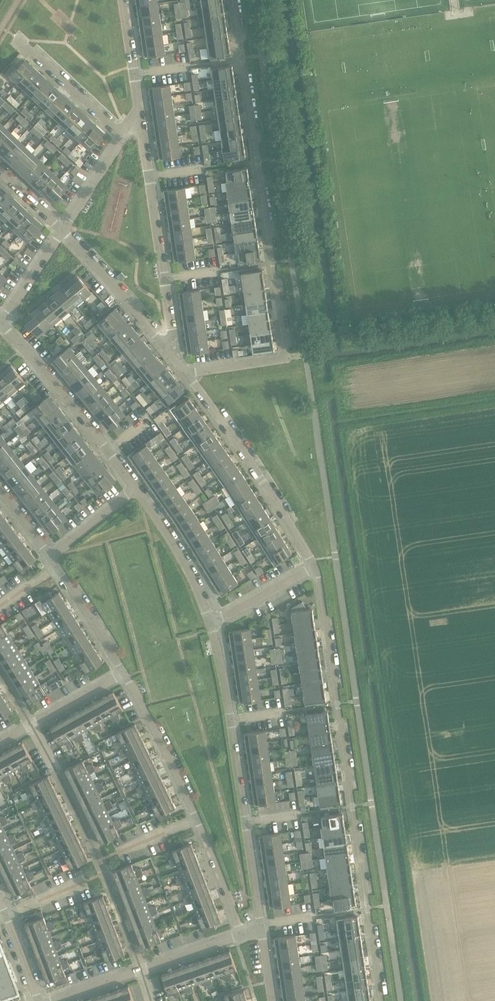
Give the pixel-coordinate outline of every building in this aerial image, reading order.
[(158,3),(137,7),(139,17),(160,13),(158,3)] [(202,7),(198,8),(199,18),(204,17),(225,14),(224,4),(202,7)] [(160,13),(139,17),(140,27),(161,24),(160,13)] [(225,14),(204,17),(205,27),(227,24),(225,14)] [(161,24),(140,27),(142,37),(163,34),(161,24)] [(227,24),(205,27),(207,37),(228,34),(227,24)] [(163,34),(142,37),(143,47),(164,44),(163,34)] [(228,34),(207,37),(208,48),(230,44),(228,34)] [(164,44),(143,47),(145,58),(166,54),(164,44)] [(230,44),(208,48),(210,58),(231,55),(230,44)] [(10,76),(18,83),(32,67),(25,60),(17,68),(13,64),(4,74),(9,78),(10,76)] [(233,65),(212,69),(211,69),(213,79),(234,76),(233,65)] [(32,67),(18,83),(25,89),(40,72),(36,69),(35,70),(32,67)] [(40,72),(25,89),(32,96),(46,80),(43,77),(44,76),(40,72)] [(234,76),(213,79),(215,89),(236,86),(234,76)] [(46,80),(32,96),(39,102),(54,85),(50,82),(49,83),(46,80)] [(54,85),(39,102),(46,109),(60,93),(57,91),(58,89),(54,85)] [(149,88),(151,99),(172,95),(171,85),(157,87),(149,88)] [(236,86),(215,89),(216,99),(237,96),(236,86)] [(60,93),(46,109),(53,115),(68,99),(64,95),(63,96),(60,93)] [(7,99),(11,103),(15,99),(10,95),(7,99)] [(172,95),(151,99),(152,109),(174,106),(172,95)] [(237,96),(216,99),(218,109),(239,106),(237,96)] [(15,99),(11,103),(16,108),(20,104),(15,99)] [(68,99),(53,115),(60,122),(74,106),(71,104),(72,102),(68,99)] [(2,105),(6,110),(10,106),(5,102),(2,105)] [(10,106),(6,110),(11,114),(15,110),(10,106)] [(74,106),(60,122),(67,128),(82,112),(78,108),(77,109),(74,106)] [(174,106),(152,109),(154,119),(175,116),(174,106)] [(239,106),(218,109),(219,120),(240,116),(239,106)] [(21,112),(25,116),(29,113),(24,108),(21,112)] [(82,112),(67,128),(74,135),(88,120),(85,117),(86,115),(82,112)] [(29,113),(25,116),(30,121),(34,117),(29,113)] [(16,118),(20,123),(24,119),(19,115),(16,118)] [(175,116),(154,119),(155,129),(177,126),(175,116)] [(240,116),(219,120),(220,130),(242,126),(240,116)] [(24,119),(20,123),(25,127),(29,123),(24,119)] [(88,120),(74,135),(81,141),(95,126),(88,120)] [(38,122),(34,126),(39,131),(42,127),(38,122)] [(39,131),(34,126),(30,130),(35,135),(39,131)] [(95,126),(81,141),(88,148),(95,141),(97,142),(101,137),(100,136),(103,133),(95,126)] [(177,126),(155,129),(157,139),(178,136),(177,126)] [(242,126),(220,130),(222,140),(243,137),(242,126)] [(0,130),(0,145),(11,134),(3,127),(0,130)] [(42,127),(39,131),(44,135),(47,131),(42,127)] [(39,131),(35,135),(40,139),(44,135),(39,131)] [(0,145),(0,155),(2,157),(17,140),(11,134),(0,145)] [(49,138),(54,143),(57,139),(53,134),(49,138)] [(178,136),(157,139),(158,149),(180,146),(178,136)] [(243,137),(222,140),(223,150),(245,147),(243,137)] [(57,139),(54,143),(59,147),(62,143),(57,139)] [(17,140),(2,157),(6,160),(7,159),(10,162),(24,147),(17,140)] [(44,145),(49,149),(52,145),(47,141),(44,145)] [(52,145),(49,149),(53,153),(57,150),(52,145)] [(180,146),(158,149),(160,160),(181,157),(180,146)] [(24,147),(10,162),(13,165),(12,166),(16,170),(31,153),(24,147)] [(66,147),(63,151),(68,156),(71,152),(66,147)] [(245,147),(223,150),(225,160),(246,157),(245,147)] [(31,153),(16,170),(20,174),(21,172),(24,175),(38,160),(31,153)] [(58,158),(63,162),(66,158),(61,154),(58,158)] [(66,158),(63,162),(67,167),(71,163),(66,158)] [(80,167),(83,163),(79,158),(75,162),(80,167)] [(38,160),(24,175),(31,182),(45,167),(38,160)] [(45,167),(31,182),(38,188),(52,173),(45,167)] [(70,172),(74,176),(78,170),(75,167),(70,172)] [(248,168),(227,171),(228,181),(250,178),(248,168)] [(52,173),(38,188),(45,195),(59,180),(52,173)] [(226,181),(228,192),(251,188),(250,178),(228,181),(226,181)] [(59,180),(45,195),(52,202),(55,199),(56,200),(61,196),(59,194),(66,187),(59,180)] [(164,190),(166,201),(187,198),(186,187),(172,189),(164,190)] [(251,188),(228,192),(229,202),(253,198),(251,188)] [(0,199),(0,213),(13,199),(10,196),(12,195),(8,191),(0,199)] [(187,198),(166,201),(167,211),(189,208),(187,198)] [(253,198),(229,202),(231,212),(254,209),(253,198)] [(0,213),(0,216),(6,221),(22,205),(18,201),(16,202),(13,199),(0,213)] [(22,205),(6,221),(13,228),(27,213),(24,210),(26,208),(22,205)] [(189,208),(167,211),(169,221),(190,218),(189,208)] [(254,209),(231,212),(232,222),(256,219),(254,209)] [(27,213),(13,228),(20,234),(34,219),(27,213)] [(190,218),(169,221),(170,231),(192,228),(190,218)] [(34,219),(20,234),(27,241),(34,234),(36,235),(40,230),(39,229),(42,226),(34,219)] [(256,219),(232,222),(234,232),(257,229),(256,219)] [(192,228),(170,231),(172,241),(193,238),(192,228)] [(257,229),(234,232),(235,242),(258,239),(257,229)] [(193,238),(172,241),(173,251),(195,248),(193,238)] [(5,239),(2,243),(7,248),(10,244),(5,239)] [(258,239),(235,242),(237,253),(239,253),(239,252),(260,249),(258,239)] [(195,248),(173,251),(175,262),(196,259),(195,248)] [(239,252),(239,253),(240,263),(262,259),(260,249),(239,252)] [(6,251),(2,255),(7,259),(10,256),(6,251)] [(19,260),(22,255),(18,251),(14,255),(19,260)] [(9,265),(13,269),(17,263),(14,260),(9,265)] [(253,268),(241,270),(243,284),(265,281),(263,270),(253,271),(253,268)] [(122,272),(119,275),(117,276),(122,281),(126,277),(122,272)] [(78,276),(70,282),(83,298),(91,292),(78,276)] [(265,281),(243,284),(245,294),(266,291),(265,281)] [(66,283),(61,287),(76,304),(83,298),(70,282),(67,285),(66,283)] [(58,292),(55,294),(69,310),(76,304),(61,287),(57,290),(58,292)] [(179,293),(181,303),(202,300),(201,290),(187,291),(179,293)] [(266,291),(245,294),(246,304),(268,301),(266,291)] [(51,296),(47,299),(61,317),(69,310),(55,294),(52,297),(51,296)] [(44,304),(41,307),(54,323),(61,317),(47,299),(43,303),(44,304)] [(202,300),(181,303),(182,313),(204,310),(202,300)] [(268,301),(246,304),(248,314),(269,311),(268,301)] [(110,309),(107,306),(101,310),(105,314),(110,309)] [(41,307),(33,313),(47,329),(54,323),(41,307)] [(99,322),(106,330),(122,317),(115,309),(99,322)] [(204,310),(182,313),(184,323),(205,320),(204,310)] [(269,311),(248,314),(249,324),(271,321),(269,311)] [(26,324),(31,329),(32,327),(39,335),(47,329),(33,313),(25,319),(28,322),(26,324)] [(94,316),(89,320),(92,324),(97,320),(94,316)] [(122,317),(106,330),(112,337),(128,324),(122,317)] [(92,324),(89,320),(84,324),(88,328),(92,324)] [(205,320),(184,323),(185,334),(207,330),(205,320)] [(271,321),(249,324),(251,334),(272,331),(271,321)] [(128,324),(112,337),(118,345),(136,330),(132,326),(131,327),(128,324)] [(136,330),(118,345),(124,352),(140,339),(138,336),(139,334),(136,330)] [(207,330),(185,334),(187,344),(208,340),(207,330)] [(81,331),(76,335),(80,339),(85,335),(81,331)] [(272,331),(251,334),(252,344),(274,341),(272,331)] [(80,339),(76,335),(71,339),(75,343),(80,339)] [(90,335),(86,338),(90,343),(94,340),(90,335)] [(90,343),(86,338),(82,342),(86,347),(90,343)] [(140,339),(124,352),(130,360),(148,345),(145,341),(143,342),(140,339)] [(65,340),(60,345),(63,349),(68,344),(65,340)] [(94,340),(90,343),(94,348),(98,345),(94,340)] [(208,340),(187,344),(188,354),(210,351),(208,340)] [(274,341),(252,344),(254,355),(275,352),(274,341)] [(90,343),(86,347),(90,352),(94,348),(90,343)] [(148,345),(130,360),(137,367),(153,354),(150,351),(152,349),(148,345)] [(57,347),(51,352),(55,356),(60,351),(57,347)] [(53,361),(60,368),(76,355),(70,347),(53,361)] [(100,352),(104,357),(108,354),(103,349),(100,352)] [(93,357),(97,362),(101,359),(97,354),(93,357)] [(108,354),(104,357),(108,362),(112,359),(108,354)] [(153,354),(137,367),(143,375),(160,360),(157,356),(155,357),(153,354)] [(76,355),(60,368),(62,372),(61,373),(65,377),(82,362),(76,355)] [(101,359),(97,362),(101,367),(105,364),(101,359)] [(160,360),(143,375),(149,382),(165,368),(162,365),(164,364),(160,360)] [(82,362),(65,377),(68,381),(70,380),(72,383),(88,370),(82,362)] [(112,367),(116,372),(120,369),(116,364),(112,367)] [(12,365),(4,372),(17,388),(25,381),(12,365)] [(165,368),(149,382),(155,389),(173,375),(169,370),(168,372),(165,368)] [(105,372),(110,377),(114,374),(109,369),(105,372)] [(120,369),(116,372),(120,377),(124,373),(120,369)] [(88,370),(72,383),(75,386),(73,388),(77,392),(94,377),(88,370)] [(10,394),(17,388),(4,372),(1,374),(0,373),(0,382),(10,394)] [(114,374),(110,377),(114,382),(118,379),(114,374)] [(173,375),(155,389),(161,397),(177,383),(175,380),(176,379),(173,375)] [(94,377),(77,392),(80,396),(82,395),(84,398),(101,385),(94,377)] [(124,382),(128,387),(132,383),(128,378),(124,382)] [(3,400),(10,394),(0,382),(0,397),(3,400)] [(132,383),(128,387),(132,392),(136,388),(132,383)] [(177,383),(161,397),(168,404),(184,391),(177,383)] [(118,387),(122,392),(126,389),(122,384),(118,387)] [(101,385),(84,398),(91,405),(107,392),(101,385)] [(126,389),(122,392),(126,397),(130,394),(126,389)] [(107,392),(91,405),(97,413),(113,399),(107,392)] [(136,396),(140,401),(144,398),(140,393),(136,396)] [(42,398),(39,394),(34,398),(37,402),(42,398)] [(33,410),(39,417),(55,404),(49,396),(33,410)] [(144,398),(140,401),(145,406),(149,403),(144,398)] [(170,409),(178,420),(196,407),(189,398),(177,407),(176,405),(170,409)] [(113,399),(97,413),(103,420),(119,407),(113,399)] [(131,406),(134,410),(140,405),(136,401),(131,406)] [(155,402),(151,406),(152,408),(155,411),(159,408),(155,402)] [(27,404),(22,408),(25,412),(30,408),(27,404)] [(55,404),(39,417),(45,425),(63,411),(59,406),(58,408),(55,404)] [(151,405),(147,409),(151,414),(155,411),(152,408),(151,406),(151,405)] [(119,407),(103,420),(109,428),(112,425),(114,427),(119,422),(118,421),(125,414),(119,407)] [(196,407),(178,420),(184,428),(201,416),(196,407)] [(25,412),(22,408),(17,412),(20,416),(25,412)] [(63,411),(45,425),(51,432),(67,419),(65,416),(66,415),(63,411)] [(201,416),(184,428),(190,436),(207,424),(201,416)] [(14,418),(9,422),(12,426),(17,422),(14,418)] [(67,419),(51,432),(57,440),(75,426),(71,422),(70,423),(67,419)] [(12,426),(9,422),(3,426),(7,430),(12,426)] [(23,422),(19,425),(23,430),(27,427),(23,422)] [(164,422),(159,425),(163,430),(168,427),(164,422)] [(207,424),(190,436),(196,445),(213,432),(207,424)] [(15,428),(19,433),(23,430),(19,425),(15,428)] [(75,426),(57,440),(63,448),(79,434),(77,431),(78,430),(75,426)] [(27,427),(23,430),(27,435),(31,432),(27,427)] [(168,427),(163,430),(167,435),(171,432),(168,427)] [(23,430),(19,433),(23,438),(27,435),(23,430)] [(213,432),(196,445),(201,453),(219,441),(213,432)] [(161,433),(156,436),(159,440),(160,441),(165,438),(161,433)] [(79,434),(63,448),(69,455),(87,441),(83,437),(82,438),(79,434)] [(32,439),(36,444),(40,441),(36,436),(32,439)] [(156,436),(145,444),(147,446),(147,445),(148,447),(159,440),(156,436)] [(171,442),(175,447),(179,444),(176,438),(171,442)] [(26,444),(30,449),(34,446),(30,441),(26,444)] [(40,441),(36,444),(40,449),(44,446),(40,441)] [(87,441),(69,455),(75,463),(91,450),(89,446),(90,445),(87,441)] [(219,441),(201,453),(207,461),(225,449),(219,441)] [(0,448),(0,461),(13,450),(7,443),(0,448)] [(179,444),(175,447),(178,452),(183,449),(179,444)] [(128,456),(136,466),(153,454),(148,447),(147,445),(147,446),(136,453),(135,451),(128,456)] [(34,446),(30,449),(34,454),(38,451),(34,446)] [(166,450),(170,455),(174,452),(171,446),(166,450)] [(225,449),(207,461),(213,470),(231,457),(225,449)] [(0,461),(0,468),(0,467),(3,471),(19,458),(13,450),(0,461)] [(91,450),(75,463),(81,470),(97,457),(91,450)] [(174,452),(170,455),(173,460),(178,457),(174,452)] [(153,454),(136,466),(142,475),(159,462),(153,454)] [(183,458),(186,464),(191,460),(187,455),(183,458)] [(97,457),(81,470),(87,478),(103,465),(97,457)] [(231,457),(213,470),(219,478),(237,466),(231,457)] [(19,458),(3,471),(5,474),(4,475),(7,479),(25,465),(19,458)] [(191,460),(186,464),(190,469),(195,466),(191,460)] [(159,462),(142,475),(148,483),(165,471),(159,462)] [(178,467),(181,472),(186,468),(182,463),(178,467)] [(25,465),(7,479),(11,484),(12,483),(15,486),(31,473),(25,465)] [(103,465),(87,478),(93,485),(109,472),(103,465)] [(56,469),(60,474),(64,471),(60,466),(56,469)] [(237,466),(219,478),(225,486),(243,474),(237,466)] [(186,468),(181,472),(185,477),(190,474),(186,468)] [(50,474),(54,479),(58,476),(54,471),(50,474)] [(64,471),(60,474),(64,479),(68,476),(64,471)] [(165,471),(148,483),(153,491),(171,479),(165,471)] [(109,472),(93,485),(99,493),(107,487),(108,488),(113,484),(112,483),(115,480),(109,472)] [(194,475),(198,480),(203,477),(199,472),(194,475)] [(31,473),(15,486),(17,489),(16,490),(19,495),(37,480),(31,473)] [(243,474),(225,486),(230,495),(249,484),(243,474)] [(58,476),(54,479),(58,485),(62,481),(58,476)] [(203,477),(198,480),(202,485),(206,482),(203,477)] [(171,479),(153,491),(159,500),(177,487),(171,479)] [(37,480),(19,495),(23,499),(24,498),(27,501),(43,488),(37,480)] [(189,483),(193,488),(198,485),(194,480),(189,483)] [(68,484),(72,489),(76,486),(72,481),(68,484)] [(249,484),(230,495),(236,504),(254,492),(249,484)] [(198,485),(193,488),(197,494),(201,490),(198,485)] [(62,489),(66,494),(70,491),(66,486),(62,489)] [(76,486),(72,489),(76,495),(80,491),(76,486)] [(177,487),(159,500),(165,508),(183,496),(177,487)] [(43,488),(27,501),(33,508),(49,495),(43,488)] [(211,488),(206,492),(210,497),(214,493),(211,488)] [(70,491),(66,494),(70,500),(74,496),(70,491)] [(254,492),(236,504),(241,512),(260,501),(254,492)] [(49,495),(33,508),(39,516),(55,503),(49,495)] [(183,496),(165,508),(171,516),(189,504),(183,496)] [(85,506),(90,503),(85,497),(81,501),(85,506)] [(260,501),(241,512),(247,521),(265,510),(260,501)] [(55,503),(39,516),(45,524),(61,510),(55,503)] [(75,506),(79,511),(83,508),(79,503),(75,506)] [(189,504),(171,516),(177,525),(195,513),(189,504)] [(61,510),(45,524),(51,531),(54,529),(55,530),(60,526),(59,525),(67,518),(61,510)] [(265,510),(247,521),(252,530),(270,518),(265,510)] [(195,513),(177,525),(182,534),(201,522),(195,513)] [(223,517),(226,522),(231,519),(227,514),(223,517)] [(213,519),(217,524),(222,521),(218,516),(213,519)] [(0,522),(0,534),(12,525),(11,525),(6,518),(6,517),(0,522)] [(270,518),(252,530),(258,538),(276,527),(270,518)] [(231,519),(226,522),(229,528),(234,525),(231,519)] [(222,521),(217,524),(220,529),(225,526),(222,521)] [(201,522),(182,534),(188,542),(206,531),(201,522)] [(0,534),(0,543),(2,546),(18,534),(18,533),(18,534),(12,526),(12,525),(0,534)] [(276,527),(258,538),(263,547),(281,536),(276,527)] [(206,531),(188,542),(193,551),(211,539),(206,531)] [(233,534),(237,539),(242,536),(238,531),(233,534)] [(224,536),(228,541),(232,538),(229,533),(224,536)] [(18,534),(2,546),(8,554),(24,542),(24,541),(24,542),(18,534)] [(242,536),(237,539),(240,545),(245,542),(242,536)] [(281,536),(263,547),(268,556),(287,544),(281,536)] [(232,538),(228,541),(231,547),(236,544),(232,538)] [(211,539),(193,551),(198,560),(217,548),(211,539)] [(24,542),(8,554),(14,562),(30,550),(24,542)] [(287,544),(268,556),(275,567),(281,563),(280,561),(292,553),(287,544)] [(217,548),(198,560),(204,568),(222,557),(217,548)] [(244,551),(248,557),(252,554),(249,548),(244,551)] [(30,550),(14,562),(24,576),(34,568),(30,564),(37,558),(36,558),(30,550),(31,550),(30,550)] [(235,553),(238,559),(243,556),(240,550),(235,553)] [(252,554),(248,557),(251,562),(256,559),(252,554)] [(243,556),(238,559),(242,564),(247,561),(243,556)] [(222,557),(204,568),(209,577),(228,565),(222,557)] [(228,565),(209,577),(215,585),(233,574),(228,565)] [(259,576),(264,573),(261,567),(256,570),(259,576)] [(248,575),(252,580),(256,577),(253,571),(248,575)] [(233,574),(215,585),(222,597),(228,592),(227,590),(239,583),(233,574)] [(39,598),(48,612),(66,601),(65,601),(60,593),(60,592),(53,596),(49,591),(39,598)] [(66,601),(48,612),(54,620),(71,609),(70,609),(65,601),(66,601)] [(292,612),(293,623),(315,619),(313,609),(306,610),(306,608),(307,608),(303,601),(303,602),(292,608),(292,612)] [(71,609),(54,620),(59,629),(76,618),(71,610),(71,609)] [(76,618),(59,629),(65,638),(82,627),(82,626),(81,627),(76,619),(77,618),(76,618)] [(315,619),(293,623),(295,633),(316,629),(315,619)] [(8,633),(3,624),(0,625),(0,638),(8,633)] [(82,627),(65,638),(70,646),(87,635),(82,627)] [(230,631),(231,642),(252,639),(251,628),(230,631)] [(316,629),(295,633),(296,643),(318,640),(316,629)] [(0,638),(0,650),(14,641),(8,633),(0,638)] [(87,635),(70,646),(75,655),(93,644),(92,644),(87,636),(88,636),(87,635)] [(252,639),(231,642),(233,652),(254,649),(252,639)] [(318,640),(296,643),(298,653),(319,650),(318,640)] [(0,650),(0,657),(2,660),(2,661),(19,650),(14,641),(0,650)] [(93,644),(75,655),(81,664),(98,653),(98,652),(93,644)] [(254,649),(233,652),(234,662),(255,659),(254,649)] [(19,650),(2,661),(8,669),(7,669),(7,670),(25,659),(19,650)] [(319,650),(298,653),(299,663),(321,660),(319,650)] [(98,653),(81,664),(87,672),(104,662),(104,661),(103,661),(98,653)] [(25,659),(7,670),(8,670),(13,678),(30,667),(25,659)] [(255,659),(234,662),(236,672),(257,669),(255,659)] [(321,660),(299,663),(301,673),(322,670),(321,660)] [(30,667),(13,678),(18,686),(18,687),(36,676),(30,667)] [(257,669),(236,672),(237,682),(258,679),(257,669)] [(322,670),(301,673),(302,683),(324,680),(322,670)] [(36,676),(18,687),(19,687),(24,695),(41,684),(36,676)] [(258,679),(237,682),(239,693),(260,690),(258,679)] [(324,680),(302,683),(304,693),(325,690),(324,680)] [(57,681),(49,686),(52,692),(61,687),(58,681),(57,681)] [(41,684),(24,695),(24,696),(24,695),(29,704),(32,703),(47,693),(41,684)] [(260,690),(239,693),(240,703),(261,700),(260,690)] [(325,690),(304,693),(305,704),(327,701),(325,690)] [(114,692),(104,697),(118,721),(120,720),(119,715),(118,713),(123,710),(114,692)] [(104,697),(95,702),(105,720),(110,717),(111,719),(115,723),(118,721),(104,697)] [(95,702),(86,707),(100,731),(103,730),(101,724),(100,723),(105,720),(95,702)] [(0,708),(0,721),(14,712),(13,712),(8,704),(8,703),(0,708)] [(86,707),(78,712),(87,730),(92,727),(93,729),(97,733),(100,731),(86,707)] [(328,711),(307,714),(308,725),(330,722),(328,711)] [(78,712),(69,717),(82,741),(85,740),(83,734),(82,733),(87,730),(78,712)] [(69,717),(60,722),(70,740),(75,737),(76,739),(79,743),(82,741),(69,717)] [(70,740),(60,722),(50,727),(60,745),(66,742),(67,744),(70,748),(73,746),(70,740)] [(330,722),(308,725),(310,735),(331,732),(330,722)] [(116,746),(122,743),(122,742),(140,734),(136,724),(118,733),(120,739),(119,739),(114,743),(116,746)] [(245,734),(246,744),(268,741),(266,731),(245,734)] [(331,732),(310,735),(311,745),(333,742),(331,732)] [(119,752),(120,755),(145,743),(140,734),(122,742),(122,743),(125,748),(123,749),(119,752)] [(268,741),(246,744),(248,754),(269,751),(268,741)] [(333,742),(311,745),(313,755),(334,752),(333,742)] [(23,743),(14,748),(27,772),(30,770),(28,765),(27,763),(33,760),(23,743)] [(145,743),(120,755),(122,758),(127,756),(129,756),(131,761),(149,752),(145,743)] [(14,748),(5,753),(14,771),(20,768),(20,769),(24,773),(27,772),(14,748)] [(269,751),(248,754),(249,765),(271,761),(269,751)] [(128,770),(129,773),(154,761),(149,752),(131,761),(134,766),(132,767),(128,770)] [(334,752),(313,755),(314,765),(336,762),(334,752)] [(0,756),(0,765),(9,782),(12,780),(10,775),(9,773),(14,771),(5,753),(0,756)] [(65,770),(70,779),(94,767),(93,764),(88,766),(86,767),(83,761),(65,770)] [(154,761),(129,773),(131,776),(136,775),(137,774),(140,779),(158,770),(154,761)] [(271,761),(249,765),(251,775),(272,772),(271,761)] [(336,762),(314,765),(316,775),(337,772),(336,762)] [(2,778),(3,779),(6,783),(9,782),(0,765),(0,779),(2,778)] [(94,767),(70,779),(74,788),(92,780),(90,774),(92,774),(96,770),(94,767)] [(137,789),(138,791),(163,780),(158,770),(140,779),(143,784),(141,785),(137,789)] [(272,772),(251,775),(252,785),(273,782),(272,772)] [(337,772),(316,775),(317,785),(339,782),(337,772)] [(29,798),(35,795),(35,794),(53,786),(49,776),(30,785),(33,790),(32,791),(27,795),(29,798)] [(92,780),(74,788),(79,798),(103,786),(102,783),(97,784),(95,785),(92,780)] [(163,780),(138,791),(139,794),(145,793),(146,792),(149,797),(167,789),(163,780)] [(273,782),(252,785),(254,795),(275,792),(273,782)] [(339,782),(317,785),(319,795),(340,792),(339,782)] [(32,804),(33,807),(58,795),(53,786),(35,794),(35,795),(38,800),(36,800),(32,804)] [(103,786),(79,798),(83,807),(101,798),(99,793),(101,792),(105,789),(103,786)] [(146,807),(147,810),(172,798),(167,789),(149,797),(152,803),(150,804),(146,807)] [(275,792),(254,795),(255,806),(277,802),(275,792)] [(340,792),(319,795),(321,809),(334,807),(334,804),(342,803),(340,792)] [(58,795),(33,807),(34,809),(40,808),(41,807),(44,813),(62,804),(58,795)] [(101,798),(83,807),(88,816),(112,804),(111,801),(106,802),(104,803),(101,798)] [(172,798),(147,810),(148,813),(154,811),(155,811),(161,822),(172,817),(169,811),(176,808),(172,798)] [(41,822),(42,825),(66,813),(62,804),(44,813),(46,818),(45,819),(41,822)] [(112,804),(88,816),(92,825),(110,816),(108,811),(110,810),(114,807),(112,804)] [(66,813),(42,825),(43,828),(48,827),(50,826),(53,831),(71,822),(66,813)] [(322,827),(345,824),(343,813),(322,817),(324,826),(322,827)] [(110,816),(92,825),(97,834),(121,822),(120,819),(115,821),(113,822),(110,816)] [(0,822),(0,834),(5,831),(3,826),(4,825),(9,822),(7,819),(0,822)] [(49,840),(51,843),(75,832),(71,822),(53,831),(55,836),(54,837),(49,840)] [(121,822),(97,834),(101,844),(119,835),(117,829),(118,829),(123,825),(121,822)] [(345,824),(322,827),(323,837),(346,834),(345,824)] [(0,834),(0,845),(16,837),(15,835),(9,836),(8,837),(5,831),(0,834)] [(75,832),(51,843),(52,846),(57,845),(59,844),(62,849),(80,841),(75,832)] [(260,836),(261,847),(283,844),(281,833),(260,836)] [(346,834),(323,837),(325,848),(348,844),(346,834)] [(0,845),(0,856),(14,850),(12,844),(13,844),(17,840),(16,837),(0,845)] [(169,860),(170,863),(196,853),(192,843),(184,846),(182,840),(171,844),(175,857),(173,857),(169,860)] [(58,859),(60,862),(84,850),(80,841),(62,849),(64,855),(62,856),(58,859)] [(283,844),(261,847),(263,857),(284,854),(283,844)] [(348,844),(325,848),(326,858),(349,854),(348,844)] [(0,856),(0,867),(0,868),(25,856),(24,853),(18,854),(17,855),(14,850),(0,856)] [(84,850),(60,862),(61,865),(66,863),(68,863),(71,868),(89,860),(84,850)] [(196,853),(170,863),(171,866),(176,865),(178,865),(180,870),(199,863),(196,853)] [(284,854),(263,857),(264,867),(286,864),(284,854)] [(349,854),(326,858),(328,868),(351,864),(349,854)] [(25,856),(0,868),(5,877),(23,868),(20,863),(22,862),(26,859),(25,856)] [(176,879),(177,882),(203,872),(199,863),(180,870),(182,876),(181,876),(176,879)] [(113,871),(117,881),(142,871),(141,868),(136,869),(134,870),(132,864),(113,871)] [(286,864),(264,867),(266,877),(287,874),(286,864)] [(351,864),(328,868),(329,878),(352,874),(351,864)] [(23,868),(5,877),(9,886),(34,874),(32,871),(27,872),(25,873),(23,868)] [(142,871),(117,881),(121,891),(139,883),(137,878),(139,877),(144,874),(142,871)] [(203,872),(177,882),(178,885),(184,884),(186,884),(188,889),(206,882),(203,872)] [(34,874),(9,886),(14,896),(21,892),(24,898),(35,893),(29,881),(31,880),(35,877),(34,874)] [(287,874),(266,877),(267,887),(289,884),(287,874)] [(352,874),(329,878),(331,888),(354,884),(352,874)] [(183,898),(185,901),(210,892),(206,882),(188,889),(190,895),(188,895),(183,898)] [(139,883),(121,891),(124,900),(150,890),(149,887),(143,888),(142,889),(139,883)] [(289,884),(267,887),(269,897),(290,894),(289,884)] [(354,884),(331,888),(332,898),(355,895),(354,884)] [(150,890),(124,900),(128,910),(147,902),(145,897),(146,896),(151,893),(150,890)] [(210,892),(185,901),(186,904),(191,903),(193,903),(195,908),(214,901),(210,892)] [(290,894),(269,897),(270,908),(292,905),(290,894)] [(355,895),(332,898),(332,899),(334,898),(336,908),(357,905),(355,895)] [(80,912),(82,915),(107,906),(103,896),(85,903),(87,909),(85,909),(80,912)] [(191,917),(192,920),(217,911),(214,901),(195,908),(197,914),(195,914),(191,917)] [(147,902),(128,910),(132,919),(157,909),(156,906),(151,907),(149,908),(147,902)] [(107,906),(82,915),(83,918),(88,917),(90,917),(92,922),(111,915),(107,906)] [(157,909),(132,919),(135,929),(154,921),(152,916),(154,915),(158,912),(157,909)] [(25,924),(29,934),(55,924),(53,921),(48,922),(46,923),(42,911),(30,915),(33,921),(25,924)] [(217,911),(192,920),(193,923),(198,923),(200,922),(205,934),(216,930),(214,923),(221,921),(217,911)] [(88,931),(89,934),(114,925),(111,915),(92,922),(94,928),(92,928),(88,931)] [(359,916),(338,919),(337,919),(339,929),(360,926),(359,916)] [(154,921),(135,929),(139,938),(164,928),(163,925),(158,926),(156,927),(154,921)] [(55,924),(29,934),(33,944),(51,937),(49,931),(51,930),(56,928),(55,924)] [(114,925),(89,934),(90,937),(95,937),(97,936),(99,941),(118,934),(114,925)] [(360,926),(339,929),(340,939),(362,936),(360,926)] [(164,928),(139,938),(143,948),(162,941),(159,935),(161,934),(165,931),(164,928)] [(95,950),(96,953),(122,944),(118,934),(99,941),(101,947),(99,947),(95,950)] [(275,938),(276,949),(298,946),(296,935),(283,937),(275,938)] [(362,936),(340,939),(342,950),(363,946),(362,936)] [(51,937),(33,944),(36,953),(62,944),(61,941),(55,941),(53,942),(51,937)] [(62,944),(36,953),(40,963),(59,956),(57,950),(58,950),(63,947),(62,944)] [(122,944),(96,953),(97,956),(102,956),(104,955),(107,961),(125,954),(122,944)] [(298,946),(276,949),(278,959),(299,956),(298,946)] [(363,946),(342,950),(343,960),(365,956),(363,946)] [(230,951),(220,955),(229,980),(232,979),(232,974),(231,972),(237,970),(230,951)] [(0,955),(0,966),(9,963),(8,963),(5,954),(5,953),(0,955)] [(220,955),(211,958),(217,977),(223,975),(223,977),(226,981),(229,980),(220,955)] [(59,956),(40,963),(43,972),(69,963),(68,960),(62,960),(61,961),(59,956)] [(299,956),(278,959),(279,969),(301,966),(299,956)] [(365,956),(343,960),(345,970),(366,967),(365,956)] [(211,958),(201,961),(210,987),(213,986),(212,981),(212,979),(217,977),(211,958)] [(201,961),(191,965),(198,984),(204,982),(204,983),(207,988),(210,987),(201,961)] [(0,966),(0,977),(12,973),(12,972),(9,963),(0,966)] [(69,963),(43,972),(47,982),(55,979),(57,986),(68,981),(64,969),(66,969),(70,966),(69,963)] [(191,965),(182,968),(191,994),(194,993),(193,987),(192,986),(198,984),(191,965)] [(301,966),(279,969),(281,979),(302,976),(301,966)] [(366,967),(345,970),(346,980),(368,977),(366,967)] [(182,968),(172,971),(179,990),(184,988),(185,990),(188,995),(191,994),(182,968)] [(162,975),(169,994),(175,992),(175,994),(178,998),(182,997),(179,990),(172,971),(162,975)] [(0,977),(0,988),(16,982),(15,982),(12,973),(13,973),(12,973),(0,977)] [(302,976),(281,979),(282,989),(304,986),(302,976)] [(368,977),(346,980),(348,990),(369,987),(368,977)] [(0,988),(0,995),(1,998),(1,999),(19,993),(20,992),(19,992),(16,983),(16,982),(0,988)] [(119,990),(123,1000),(134,1000),(129,986),(119,990)] [(304,986),(282,989),(284,999),(305,996),(304,986)] [(369,987),(348,990),(349,1000),(371,997),(369,987)] [(109,993),(112,1000),(123,1000),(119,990),(109,993)] [(247,1000),(245,990),(225,995),(227,1000),(244,1000),(247,1000)]
